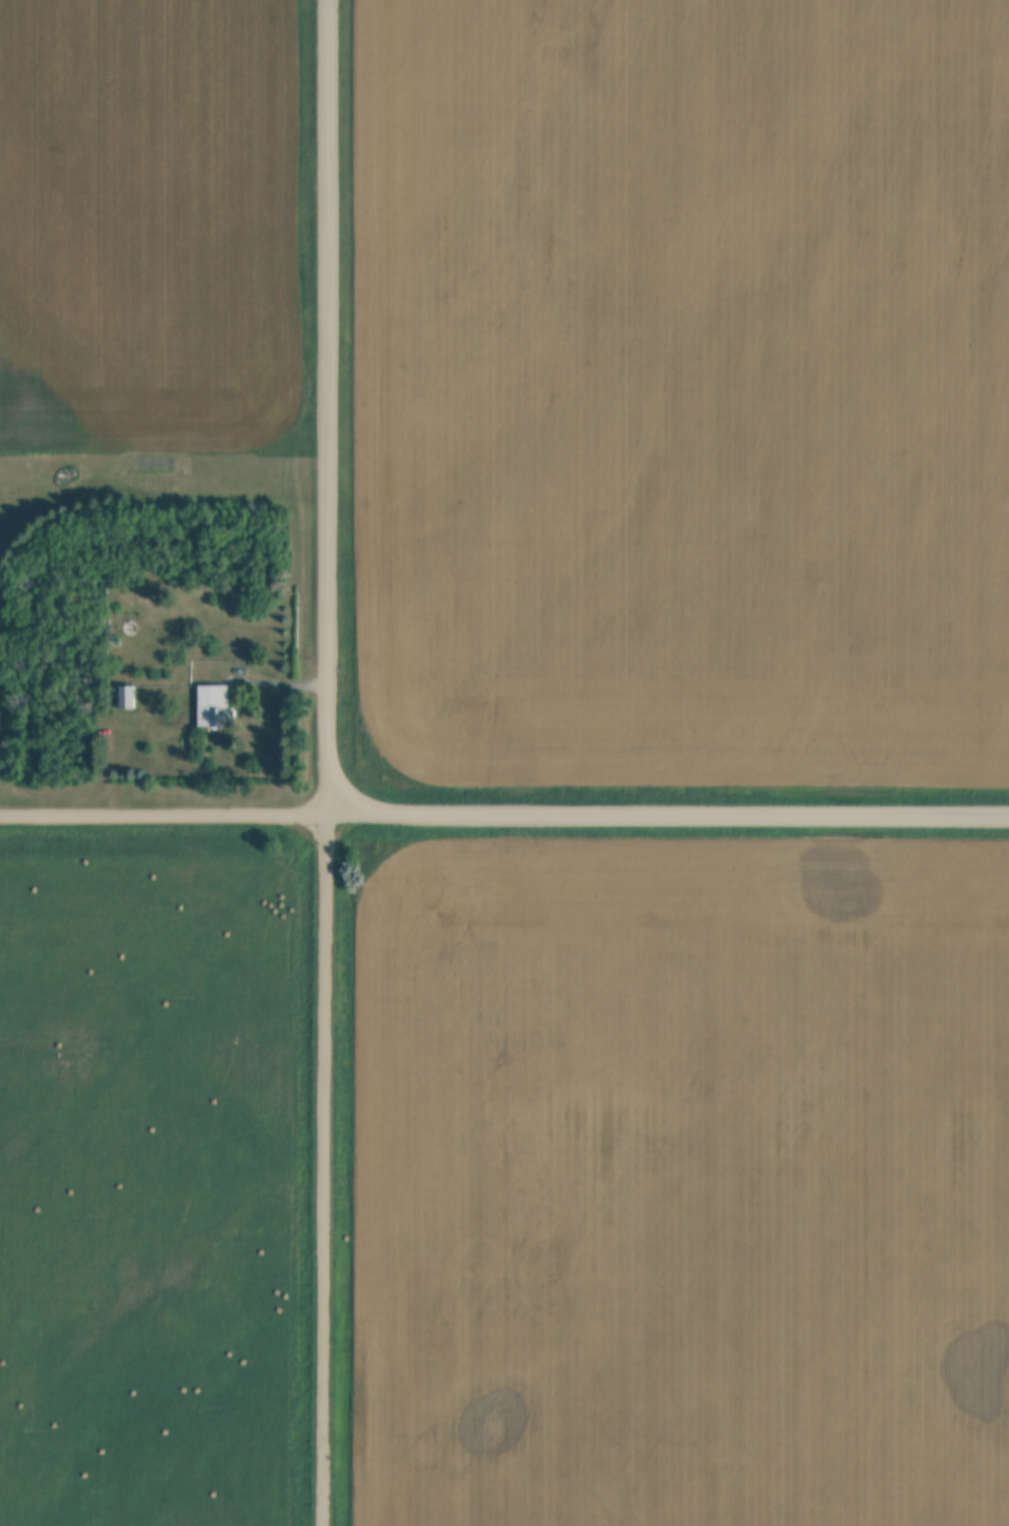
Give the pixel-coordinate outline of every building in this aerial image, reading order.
[(120,709),(135,709),(135,686),(120,686),(120,709)] [(199,729),(236,729),(236,708),(230,708),(230,686),(199,686),(199,729)]
